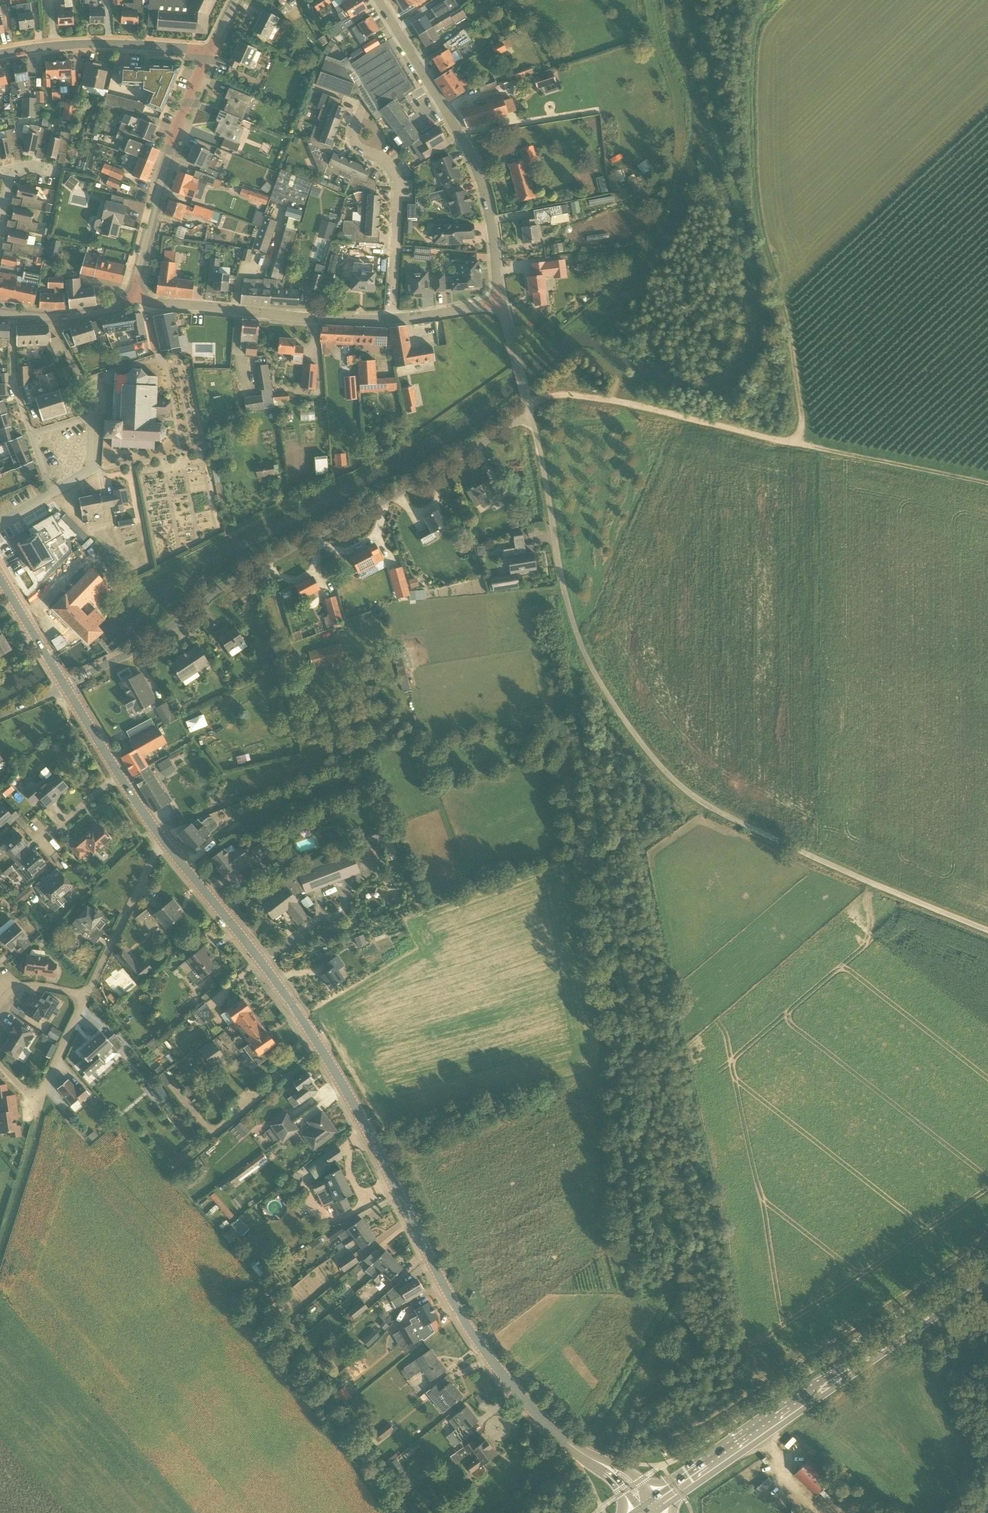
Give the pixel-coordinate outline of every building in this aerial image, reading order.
[(74,24),(72,0),(65,0),(65,5),(57,6),(59,25),(74,24)] [(98,3),(97,0),(86,0),(86,4),(90,4),(90,24),(105,24),(105,7),(98,7),(98,3)] [(138,25),(139,12),(143,12),(143,0),(134,0),(134,4),(124,4),(124,0),(112,0),(113,6),(122,5),(121,24),(138,25)] [(148,26),(157,27),(157,30),(158,30),(166,30),(166,31),(167,30),(174,31),(175,31),(183,32),(184,32),(192,32),(192,33),(193,33),(193,31),(198,31),(197,33),(198,33),(207,33),(208,16),(209,15),(208,15),(211,9),(212,9),(212,8),(215,2),(215,1),(216,0),(150,0),(148,26)] [(330,3),(329,0),(322,0),(314,5),(317,11),(330,3)] [(360,0),(353,0),(351,1),(350,0),(348,0),(335,8),(339,14),(338,14),(343,22),(350,17),(350,18),(366,9),(360,0)] [(423,3),(425,2),(424,0),(397,0),(404,11),(415,4),(417,7),(423,3)] [(419,36),(451,16),(459,9),(457,7),(451,11),(444,1),(431,9),(437,17),(428,23),(424,17),(412,24),(419,36)] [(31,13),(30,3),(17,5),(18,15),(20,30),(35,28),(33,13),(31,13)] [(284,4),(279,9),(283,13),(288,9),(284,4)] [(456,25),(467,18),(461,8),(459,9),(451,16),(419,36),(426,47),(439,39),(435,33),(443,28),(445,30),(455,24),(456,25)] [(267,38),(278,19),(263,11),(258,20),(260,21),(255,32),(267,38)] [(367,38),(379,30),(371,17),(358,25),(352,29),(360,44),(368,39),(367,38)] [(330,40),(342,31),(338,24),(325,32),(330,40)] [(433,59),(441,72),(454,64),(451,58),(452,57),(451,54),(473,41),(465,28),(444,44),(448,50),(433,59)] [(324,36),(318,40),(322,46),(328,42),(324,36)] [(366,54),(380,44),(375,38),(362,47),(363,49),(366,54)] [(507,51),(506,50),(502,42),(502,41),(491,47),(496,56),(507,51)] [(257,50),(240,42),(239,43),(238,43),(235,48),(237,49),(229,66),(236,69),(238,64),(248,68),(257,50)] [(356,61),(347,66),(345,68),(325,61),(316,85),(350,97),(352,92),(359,95),(377,121),(383,116),(395,132),(410,123),(403,113),(401,114),(398,110),(400,109),(398,106),(395,102),(399,98),(402,102),(406,100),(403,96),(414,88),(390,49),(386,43),(386,42),(381,45),(367,54),(361,58),(356,61)] [(354,52),(350,54),(355,62),(359,59),(354,52)] [(44,87),(50,87),(50,79),(59,79),(58,62),(46,63),(46,72),(43,72),(44,87)] [(72,71),(71,62),(58,62),(59,79),(60,87),(76,86),(75,70),(72,71)] [(103,90),(104,82),(107,73),(95,70),(96,65),(86,62),(81,86),(82,86),(101,90),(103,90)] [(312,63),(309,69),(314,72),(317,66),(312,63)] [(29,80),(26,65),(13,67),(16,82),(11,83),(13,96),(26,93),(24,81),(29,80)] [(145,106),(162,113),(178,75),(178,74),(177,74),(177,75),(172,73),(172,68),(173,68),(173,67),(172,67),(150,66),(150,69),(145,69),(145,68),(120,67),(119,85),(143,86),(143,89),(151,93),(145,106)] [(516,79),(533,75),(532,68),(515,73),(516,79)] [(449,101),(450,101),(464,91),(452,72),(450,70),(435,80),(449,101)] [(538,88),(543,87),(555,83),(556,83),(553,72),(535,78),(538,88)] [(480,92),(497,87),(493,77),(477,82),(480,92)] [(253,106),(249,104),(252,98),(230,89),(230,88),(229,88),(225,99),(230,101),(228,104),(227,104),(224,111),(225,112),(246,121),(253,106)] [(459,111),(458,111),(467,128),(508,115),(500,93),(486,98),(488,105),(468,111),(467,108),(459,111)] [(345,108),(340,107),(342,101),(330,96),(325,108),(324,108),(321,109),(319,115),(340,122),(341,122),(342,122),(340,121),(345,108)] [(35,118),(36,98),(22,98),(22,117),(35,118)] [(73,121),(77,102),(66,99),(62,119),(73,121)] [(224,112),(220,110),(216,121),(221,122),(219,126),(218,126),(215,134),(219,136),(219,137),(221,137),(224,138),(221,146),(237,152),(240,144),(234,142),(243,120),(246,121),(225,112),(224,111),(224,112)] [(117,134),(130,139),(131,135),(150,142),(157,126),(137,118),(136,119),(125,114),(121,123),(122,123),(117,134)] [(335,135),(340,122),(319,115),(318,118),(319,122),(320,122),(318,128),(315,126),(315,127),(335,135)] [(421,138),(421,137),(410,123),(395,132),(406,147),(421,138)] [(44,150),(49,129),(30,125),(24,152),(34,154),(35,148),(44,150)] [(331,146),(335,135),(315,127),(310,140),(313,140),(331,146)] [(434,147),(446,140),(438,127),(421,137),(421,138),(406,147),(407,148),(415,142),(423,155),(418,158),(421,162),(437,152),(434,147)] [(12,158),(10,151),(20,150),(16,129),(6,131),(7,138),(0,140),(0,148),(2,160),(12,158)] [(67,155),(72,134),(61,132),(60,139),(51,137),(47,157),(56,159),(58,153),(67,155)] [(130,139),(124,152),(132,155),(132,154),(155,163),(159,151),(130,139)] [(327,175),(334,154),(333,154),(331,147),(331,146),(313,140),(310,140),(308,145),(319,171),(327,175)] [(188,161),(201,168),(200,171),(217,178),(219,173),(208,168),(208,170),(202,167),(206,158),(212,161),(214,155),(209,152),(195,146),(188,161)] [(519,201),(535,196),(530,173),(533,172),(531,165),(538,163),(533,146),(519,149),(523,161),(509,165),(519,201)] [(147,181),(155,163),(132,154),(132,155),(127,166),(127,168),(128,170),(129,172),(131,174),(133,176),(147,181)] [(340,177),(347,160),(334,154),(327,175),(329,175),(332,174),(333,173),(340,177)] [(453,165),(450,156),(434,162),(443,184),(460,178),(455,164),(453,165)] [(657,162),(652,156),(647,160),(647,159),(637,166),(643,175),(653,168),(652,166),(657,162)] [(358,165),(347,160),(340,177),(344,178),(344,179),(345,183),(351,186),(360,166),(358,165),(359,163),(358,165)] [(122,180),(125,172),(105,164),(102,172),(122,180)] [(376,190),(377,182),(367,178),(371,170),(360,166),(351,186),(353,187),(357,185),(357,184),(363,186),(363,192),(358,192),(353,194),(354,195),(360,193),(364,193),(365,190),(376,190)] [(281,170),(270,200),(282,204),(284,198),(304,205),(313,181),(281,170)] [(199,172),(196,171),(193,178),(179,173),(173,191),(186,196),(186,194),(194,197),(196,190),(199,182),(213,187),(216,179),(217,178),(200,171),(199,172)] [(614,178),(613,174),(608,175),(613,192),(619,190),(615,177),(614,178)] [(72,191),(79,182),(71,176),(64,185),(72,191)] [(118,189),(121,182),(109,177),(106,184),(118,189)] [(605,178),(598,179),(601,193),(608,191),(605,178)] [(636,196),(644,191),(637,178),(628,182),(636,196)] [(216,179),(213,187),(219,189),(222,181),(216,179)] [(266,181),(260,189),(267,194),(273,187),(266,181)] [(313,186),(311,191),(320,194),(322,189),(313,186)] [(42,211),(44,201),(37,200),(39,191),(19,187),(17,196),(23,197),(21,207),(42,211)] [(239,196),(249,200),(255,202),(258,194),(252,192),(242,188),(239,196)] [(376,196),(376,190),(365,190),(364,193),(360,193),(354,195),(358,204),(358,209),(379,211),(379,210),(381,210),(379,209),(380,196),(376,196)] [(430,202),(445,198),(443,190),(428,194),(430,202)] [(91,197),(101,201),(103,194),(93,191),(91,197)] [(467,197),(465,191),(448,195),(452,215),(461,212),(461,214),(471,212),(468,202),(469,202),(468,197),(467,197)] [(590,206),(615,200),(613,194),(588,200),(590,206)] [(165,214),(181,219),(183,212),(210,222),(211,221),(217,223),(220,215),(220,214),(214,211),(195,205),(194,209),(170,201),(165,214)] [(579,201),(571,203),(573,216),(581,214),(579,201)] [(122,223),(126,207),(107,202),(102,220),(99,220),(97,220),(95,222),(94,227),(95,229),(97,231),(101,232),(101,235),(110,237),(110,235),(117,237),(120,223),(122,223)] [(48,204),(46,212),(52,213),(54,205),(48,204)] [(418,219),(418,218),(418,208),(418,205),(408,205),(408,219),(418,219)] [(551,225),(569,221),(568,213),(567,205),(533,211),(535,220),(523,221),(524,228),(522,228),(524,243),(539,241),(538,227),(537,223),(550,221),(551,225)] [(298,221),(301,211),(287,206),(283,215),(298,221)] [(37,234),(39,224),(32,222),(34,213),(14,209),(12,219),(19,220),(17,229),(37,234)] [(378,224),(379,211),(358,209),(357,213),(360,216),(361,216),(361,222),(352,221),(344,221),(346,215),(342,214),(340,220),(344,221),(346,222),(378,224)] [(266,253),(277,222),(263,217),(259,229),(256,238),(252,248),(266,253)] [(322,220),(319,233),(332,236),(335,224),(322,220)] [(379,237),(379,236),(378,236),(378,224),(346,222),(344,221),(343,235),(352,235),(352,242),(371,243),(371,237),(379,237)] [(474,238),(473,226),(434,226),(434,242),(448,241),(448,243),(462,243),(462,238),(474,238)] [(39,257),(41,247),(27,245),(29,236),(9,232),(7,241),(14,242),(12,252),(37,257),(39,257)] [(50,240),(47,259),(58,260),(60,242),(50,240)] [(554,247),(555,253),(563,251),(562,246),(562,243),(553,244),(554,247)] [(431,261),(431,258),(430,249),(414,247),(414,256),(413,259),(431,261)] [(249,262),(251,252),(243,251),(241,261),(249,262)] [(123,283),(127,266),(101,260),(102,255),(86,253),(80,274),(121,283),(122,284),(122,283),(123,283)] [(375,264),(375,260),(375,255),(354,254),(351,290),(373,291),(374,274),(375,264)] [(15,266),(17,259),(3,256),(1,263),(15,266)] [(220,259),(219,259),(212,258),(211,258),(208,281),(214,281),(214,290),(228,291),(229,284),(233,284),(234,276),(229,275),(230,275),(219,273),(220,259)] [(555,262),(544,263),(544,262),(533,264),(535,277),(528,278),(530,293),(534,292),(535,305),(547,304),(544,277),(546,277),(545,271),(565,269),(564,260),(555,261),(555,262)] [(156,294),(192,299),(194,282),(175,279),(176,263),(174,263),(175,263),(162,261),(160,277),(158,277),(156,294)] [(478,266),(478,262),(461,263),(462,278),(452,279),(452,290),(464,289),(464,288),(480,286),(479,272),(480,272),(480,266),(478,266)] [(34,306),(39,280),(40,275),(24,272),(23,277),(28,278),(25,294),(22,294),(20,303),(34,306)] [(2,278),(3,274),(0,273),(0,299),(20,303),(22,294),(25,294),(28,278),(23,277),(22,282),(2,278)] [(429,297),(427,273),(407,275),(408,283),(406,284),(407,293),(414,293),(414,298),(429,297)] [(63,277),(63,274),(55,274),(55,278),(48,278),(48,288),(55,288),(55,294),(41,293),(39,308),(56,310),(66,309),(65,293),(62,293),(62,288),(63,288),(63,277)] [(318,291),(321,282),(323,276),(314,274),(310,289),(318,291)] [(435,291),(445,291),(444,275),(434,276),(435,291)] [(81,289),(80,279),(65,280),(66,293),(68,292),(69,295),(69,309),(97,305),(94,288),(81,289)] [(240,304),(252,305),(252,293),(260,294),(259,287),(256,287),(256,280),(244,279),(243,286),(242,286),(240,304)] [(252,305),(271,307),(271,286),(273,286),(280,285),(281,280),(263,279),(263,280),(263,288),(259,287),(260,294),(252,293),(252,305)] [(283,289),(283,281),(281,280),(280,285),(273,286),(271,286),(271,307),(298,308),(299,291),(283,289)] [(100,320),(91,322),(96,335),(108,331),(109,334),(131,331),(132,337),(135,337),(137,344),(147,342),(142,317),(141,313),(100,319),(100,320)] [(161,351),(180,347),(180,345),(176,328),(173,313),(154,316),(161,351)] [(257,356),(257,355),(259,321),(242,319),(240,345),(246,346),(245,355),(257,356)] [(96,335),(91,322),(70,329),(70,328),(69,329),(64,330),(62,333),(63,333),(70,348),(71,347),(78,345),(96,340),(97,343),(109,340),(107,334),(109,334),(108,331),(96,335)] [(0,323),(0,346),(8,347),(8,346),(9,340),(9,323),(8,323),(0,323)] [(389,327),(389,329),(395,360),(396,367),(424,363),(435,361),(432,347),(410,351),(407,325),(389,327)] [(50,340),(49,326),(16,327),(17,346),(47,345),(53,359),(65,354),(64,353),(57,339),(58,339),(58,338),(50,340)] [(355,345),(355,342),(351,341),(353,327),(321,326),(320,343),(321,343),(322,345),(331,346),(336,346),(336,344),(355,345)] [(386,346),(387,329),(353,327),(351,341),(355,342),(355,345),(364,345),(369,345),(369,350),(368,353),(380,354),(380,346),(386,346)] [(302,364),(303,355),(303,347),(295,346),(295,340),(280,339),(278,354),(292,355),(291,364),(302,364)] [(133,344),(118,348),(120,361),(136,358),(133,344)] [(354,365),(353,355),(345,355),(346,365),(354,365)] [(360,393),(363,393),(397,390),(396,377),(377,379),(375,360),(358,362),(360,393)] [(314,390),(317,365),(304,364),(302,388),(314,390)] [(272,389),(268,365),(256,367),(260,391),(261,391),(271,389),(272,389)] [(28,367),(18,368),(19,387),(29,384),(29,376),(28,367)] [(140,370),(134,370),(133,368),(132,368),(133,370),(128,375),(126,373),(125,375),(126,375),(118,375),(117,384),(115,384),(115,386),(117,386),(117,393),(114,393),(114,395),(117,395),(116,403),(114,402),(114,404),(116,404),(116,412),(114,412),(114,413),(116,413),(115,419),(112,419),(110,421),(109,421),(109,420),(105,420),(104,425),(105,425),(104,434),(103,439),(108,439),(108,438),(112,439),(112,448),(113,448),(113,447),(119,447),(119,448),(121,448),(121,447),(128,447),(128,449),(129,449),(130,447),(137,448),(137,449),(138,449),(138,448),(146,448),(146,450),(147,450),(147,448),(153,449),(153,450),(154,450),(155,441),(160,441),(161,443),(162,442),(161,441),(165,436),(166,437),(167,436),(166,435),(166,429),(168,429),(168,428),(166,428),(162,424),(162,422),(163,418),(169,418),(169,414),(171,414),(171,402),(156,402),(157,377),(147,376),(148,376),(148,375),(145,375),(141,371),(142,369),(141,368),(140,370)] [(40,380),(29,384),(19,387),(25,405),(36,401),(42,421),(43,421),(67,413),(64,403),(69,402),(65,389),(59,390),(53,372),(39,377),(40,380)] [(356,387),(347,388),(347,400),(357,399),(356,387)] [(263,403),(264,409),(274,407),(273,401),(272,395),(271,389),(261,391),(262,395),(263,403)] [(262,395),(244,398),(246,412),(264,410),(262,395)] [(314,411),(300,410),(300,419),(314,420),(314,411)] [(11,426),(7,413),(0,415),(0,430),(11,426)] [(11,441),(10,441),(15,439),(11,426),(0,430),(0,434),(3,444),(11,441)] [(16,454),(28,449),(22,436),(15,439),(10,441),(11,441),(16,454)] [(22,466),(24,465),(33,461),(28,449),(16,454),(22,466)] [(345,453),(334,454),(335,466),(346,466),(345,453)] [(328,474),(326,456),(314,457),(316,475),(328,474)] [(35,467),(33,463),(34,462),(34,461),(17,469),(20,475),(37,467),(36,466),(35,467)] [(257,478),(274,475),(272,463),(255,466),(257,478)] [(489,493),(484,484),(468,493),(476,506),(481,504),(483,508),(485,507),(501,498),(502,501),(506,507),(513,503),(502,485),(489,493)] [(129,504),(127,489),(114,492),(114,495),(101,497),(101,495),(79,499),(84,523),(93,521),(92,514),(104,511),(103,509),(114,507),(115,512),(124,511),(123,505),(129,504)] [(424,544),(436,537),(434,533),(446,526),(438,511),(424,518),(429,527),(418,533),(424,544)] [(34,572),(55,560),(45,544),(63,533),(53,515),(28,529),(32,536),(21,542),(17,544),(29,563),(34,572)] [(133,519),(118,522),(119,528),(134,525),(133,519)] [(382,559),(379,553),(375,545),(358,554),(357,552),(351,555),(352,557),(351,558),(357,571),(375,563),(382,559)] [(478,556),(485,555),(484,546),(477,547),(478,556)] [(529,573),(528,570),(536,569),(534,553),(526,554),(525,548),(516,549),(517,555),(508,557),(510,573),(519,572),(520,574),(529,573)] [(371,567),(359,572),(362,578),(374,572),(371,567)] [(393,584),(397,583),(401,597),(409,594),(409,592),(405,578),(402,567),(389,571),(393,584)] [(112,590),(103,580),(92,568),(52,609),(71,628),(79,620),(78,619),(85,613),(82,609),(87,604),(92,609),(112,590)] [(516,573),(488,579),(490,591),(510,587),(511,589),(519,587),(516,573)] [(316,599),(312,591),(319,588),(313,577),(296,586),(306,604),(316,599)] [(417,578),(409,580),(411,588),(419,586),(417,578)] [(329,614),(332,626),(343,623),(336,597),(325,600),(329,614)] [(105,619),(96,609),(88,616),(85,613),(78,619),(79,620),(71,628),(88,645),(103,632),(98,626),(105,619)] [(230,632),(226,626),(215,633),(229,653),(247,641),(236,628),(230,632)] [(12,650),(2,634),(1,635),(0,633),(0,657),(12,650)] [(345,665),(340,644),(322,648),(323,650),(318,651),(317,650),(309,652),(313,668),(332,663),(333,668),(345,665)] [(210,663),(197,646),(186,654),(185,653),(184,654),(186,657),(183,659),(182,659),(172,665),(183,681),(210,663)] [(393,651),(402,692),(409,690),(404,668),(411,667),(407,648),(393,651)] [(274,654),(267,656),(269,664),(277,662),(274,654)] [(137,711),(151,703),(149,700),(142,687),(147,684),(141,674),(122,684),(129,697),(123,699),(129,709),(134,706),(137,711)] [(174,697),(169,700),(173,707),(179,704),(174,697)] [(164,725),(175,719),(166,702),(155,708),(164,725)] [(143,757),(167,744),(157,726),(130,741),(134,750),(122,757),(122,756),(121,757),(135,779),(145,773),(143,769),(148,766),(143,757)] [(158,765),(164,775),(174,769),(169,759),(158,765)] [(166,795),(148,766),(143,769),(145,773),(135,779),(155,813),(155,812),(172,801),(168,794),(166,795)] [(52,799),(67,786),(55,773),(35,790),(32,786),(24,793),(33,803),(39,797),(48,807),(54,802),(52,799)] [(14,790),(8,783),(0,790),(6,797),(14,790)] [(0,801),(0,825),(1,826),(12,817),(15,820),(20,816),(11,806),(7,810),(0,801)] [(216,822),(215,821),(214,819),(211,817),(207,818),(201,823),(198,819),(178,835),(192,851),(195,854),(202,848),(199,845),(205,840),(204,839),(216,828),(217,825),(216,822)] [(263,817),(252,821),(256,832),(267,829),(263,817)] [(90,849),(93,853),(112,839),(101,826),(96,830),(93,827),(70,847),(79,858),(86,852),(83,848),(86,845),(90,849)] [(364,844),(384,836),(381,827),(360,835),(364,844)] [(16,860),(25,854),(21,850),(27,845),(23,840),(24,839),(18,832),(5,843),(10,849),(8,851),(16,860)] [(263,841),(253,849),(251,847),(244,852),(241,848),(236,851),(232,845),(225,850),(224,849),(210,859),(223,877),(237,866),(248,858),(254,853),(260,860),(271,852),(263,841)] [(29,859),(25,854),(16,860),(20,866),(17,869),(27,882),(35,876),(33,874),(45,864),(40,858),(39,859),(35,854),(29,859)] [(313,869),(324,865),(321,858),(310,862),(313,869)] [(306,894),(337,882),(330,862),(324,865),(313,869),(282,882),(286,888),(263,906),(274,919),(287,909),(298,924),(308,917),(297,902),(298,901),(294,896),(305,892),(306,894)] [(7,876),(14,870),(10,867),(3,873),(7,876)] [(62,895),(73,887),(62,874),(55,881),(52,877),(53,876),(51,873),(36,886),(35,887),(41,894),(44,891),(51,899),(47,903),(55,911),(60,907),(64,907),(64,903),(67,901),(62,895)] [(27,887),(26,888),(14,898),(20,904),(26,899),(25,898),(32,892),(27,887)] [(181,917),(173,906),(176,903),(173,899),(154,914),(149,908),(137,918),(143,926),(146,923),(150,929),(161,920),(167,928),(181,917)] [(93,913),(88,908),(70,927),(78,933),(79,931),(87,937),(94,943),(104,932),(101,930),(106,923),(100,919),(102,916),(102,913),(98,910),(95,910),(93,913)] [(23,913),(17,918),(22,923),(28,918),(23,913)] [(20,953),(30,945),(25,939),(27,938),(16,925),(0,937),(11,950),(15,947),(20,953)] [(358,947),(367,944),(363,935),(354,938),(358,947)] [(203,980),(216,968),(208,958),(212,954),(205,945),(185,960),(186,961),(179,966),(179,967),(185,974),(186,975),(187,975),(195,984),(202,978),(203,980)] [(68,948),(63,953),(64,953),(68,957),(69,957),(73,952),(68,948)] [(124,966),(132,960),(123,948),(115,955),(124,966)] [(55,977),(56,964),(48,964),(48,957),(27,955),(27,960),(24,960),(22,962),(21,966),(23,969),(26,969),(25,972),(45,975),(45,976),(55,977)] [(331,989),(344,980),(337,970),(343,966),(337,956),(323,965),(328,972),(322,976),(331,989)] [(112,975),(105,981),(116,994),(117,994),(121,999),(138,985),(124,967),(119,972),(117,969),(111,974),(112,975)] [(208,991),(201,997),(205,1002),(212,995),(208,991)] [(27,1007),(29,1008),(26,1014),(39,1022),(42,1017),(48,1021),(60,1002),(49,995),(45,1001),(35,994),(29,1004),(27,1007)] [(228,1026),(250,1011),(242,1000),(221,1015),(228,1026)] [(199,1015),(205,1024),(215,1016),(209,1008),(200,1013),(199,1015)] [(198,1010),(193,1014),(202,1026),(205,1024),(199,1015),(200,1013),(198,1010)] [(242,1033),(258,1022),(250,1011),(228,1026),(229,1026),(234,1022),(238,1029),(242,1033)] [(248,1046),(267,1034),(258,1022),(242,1033),(249,1044),(244,1048),(245,1048),(248,1046)] [(8,1034),(10,1036),(2,1049),(17,1059),(25,1046),(27,1047),(34,1036),(32,1035),(33,1034),(18,1024),(17,1025),(15,1024),(9,1034),(8,1034)] [(50,1031),(47,1036),(57,1042),(60,1037),(50,1031)] [(217,1053),(226,1046),(232,1042),(225,1031),(199,1050),(193,1054),(196,1059),(199,1063),(206,1059),(205,1058),(215,1051),(217,1053)] [(275,1045),(267,1034),(248,1046),(251,1050),(248,1052),(257,1066),(275,1053),(271,1047),(275,1045)] [(155,1038),(146,1045),(150,1050),(159,1042),(155,1038)] [(92,1067),(84,1074),(94,1084),(110,1070),(105,1065),(118,1053),(123,1058),(129,1052),(120,1042),(114,1047),(107,1039),(85,1059),(92,1067)] [(213,1069),(239,1050),(232,1042),(226,1046),(217,1053),(215,1051),(205,1058),(206,1059),(213,1069)] [(10,1054),(5,1061),(11,1065),(15,1058),(10,1054)] [(161,1065),(155,1070),(159,1076),(166,1071),(161,1065)] [(300,1104),(310,1096),(318,1090),(311,1081),(313,1080),(311,1079),(312,1077),(310,1074),(308,1074),(307,1072),(293,1083),(298,1091),(293,1095),(300,1104)] [(77,1090),(68,1079),(58,1088),(72,1105),(78,1100),(80,1103),(90,1093),(83,1085),(77,1090)] [(192,1083),(184,1087),(188,1096),(197,1092),(192,1083)] [(7,1084),(0,1085),(0,1112),(0,1114),(0,1133),(10,1131),(11,1137),(21,1136),(20,1126),(17,1126),(15,1116),(18,1115),(15,1095),(8,1096),(7,1084)] [(158,1086),(152,1091),(161,1102),(167,1097),(158,1086)] [(315,1152),(337,1132),(322,1111),(308,1123),(313,1130),(304,1137),(315,1152)] [(273,1128),(277,1133),(292,1122),(288,1116),(272,1127),(273,1128)] [(235,1126),(243,1136),(249,1132),(240,1122),(235,1126)] [(299,1130),(292,1122),(277,1133),(281,1139),(283,1142),(299,1130)] [(94,1131),(88,1136),(92,1140),(98,1135),(94,1131)] [(205,1142),(196,1150),(199,1153),(208,1145),(205,1142)] [(345,1157),(337,1145),(335,1142),(323,1150),(325,1154),(323,1155),(324,1157),(311,1170),(318,1178),(331,1165),(344,1157),(345,1157)] [(248,1173),(272,1155),(268,1149),(255,1158),(256,1159),(244,1168),(248,1173)] [(351,1207),(346,1197),(353,1194),(340,1169),(325,1175),(326,1176),(326,1177),(312,1184),(324,1207),(333,1203),(338,1213),(351,1207)] [(210,1194),(228,1220),(233,1216),(215,1191),(210,1194)] [(369,1229),(368,1227),(362,1218),(347,1229),(344,1231),(340,1225),(327,1234),(331,1241),(339,1236),(345,1245),(350,1242),(355,1239),(369,1229)] [(232,1240),(239,1233),(232,1226),(225,1233),(232,1240)] [(376,1238),(369,1229),(355,1239),(361,1248),(376,1238)] [(318,1239),(311,1244),(316,1251),(323,1246),(318,1239)] [(382,1254),(376,1249),(364,1260),(370,1265),(366,1270),(372,1275),(371,1277),(373,1279),(376,1275),(393,1258),(385,1250),(382,1254)] [(344,1272),(359,1262),(353,1253),(338,1263),(344,1272)] [(390,1279),(403,1268),(393,1258),(376,1275),(373,1279),(377,1284),(386,1275),(390,1279)] [(408,1302),(423,1291),(416,1279),(405,1286),(402,1280),(387,1293),(391,1301),(394,1300),(397,1306),(407,1301),(408,1302)] [(362,1300),(348,1311),(355,1319),(368,1308),(362,1300)] [(438,1318),(429,1302),(414,1310),(417,1316),(410,1320),(412,1324),(410,1325),(410,1324),(399,1330),(408,1346),(419,1340),(415,1333),(438,1318)] [(384,1321),(380,1326),(385,1330),(389,1325),(384,1321)] [(368,1347),(380,1336),(374,1330),(362,1341),(368,1347)] [(438,1361),(431,1350),(404,1367),(404,1368),(410,1377),(410,1378),(424,1369),(431,1380),(445,1370),(439,1361),(438,1361)] [(323,1355),(316,1361),(321,1368),(329,1362),(323,1355)] [(445,1387),(440,1382),(428,1391),(434,1399),(441,1394),(450,1406),(462,1396),(455,1387),(454,1388),(449,1383),(445,1387)] [(351,1402),(359,1395),(350,1383),(341,1389),(351,1402)] [(476,1421),(471,1415),(473,1413),(467,1406),(449,1420),(456,1429),(452,1432),(460,1442),(470,1434),(466,1429),(478,1420),(476,1421)] [(389,1423),(376,1433),(382,1440),(394,1430),(389,1423)] [(493,1448),(487,1440),(477,1447),(472,1440),(452,1455),(457,1462),(473,1451),(477,1457),(466,1465),(473,1476),(474,1477),(476,1477),(477,1478),(480,1477),(481,1477),(482,1476),(483,1475),(484,1474),(485,1472),(485,1470),(485,1469),(485,1467),(483,1465),(497,1454),(496,1453),(496,1454),(494,1455),(490,1449),(491,1448),(492,1449),(493,1448)] [(809,1459),(794,1475),(816,1496),(832,1480),(809,1459)] [(758,1487),(762,1482),(745,1469),(741,1474),(758,1487)] [(407,1488),(414,1483),(405,1472),(399,1477),(407,1488)] [(392,1508),(396,1512),(399,1512),(403,1510),(398,1503),(392,1508)]
